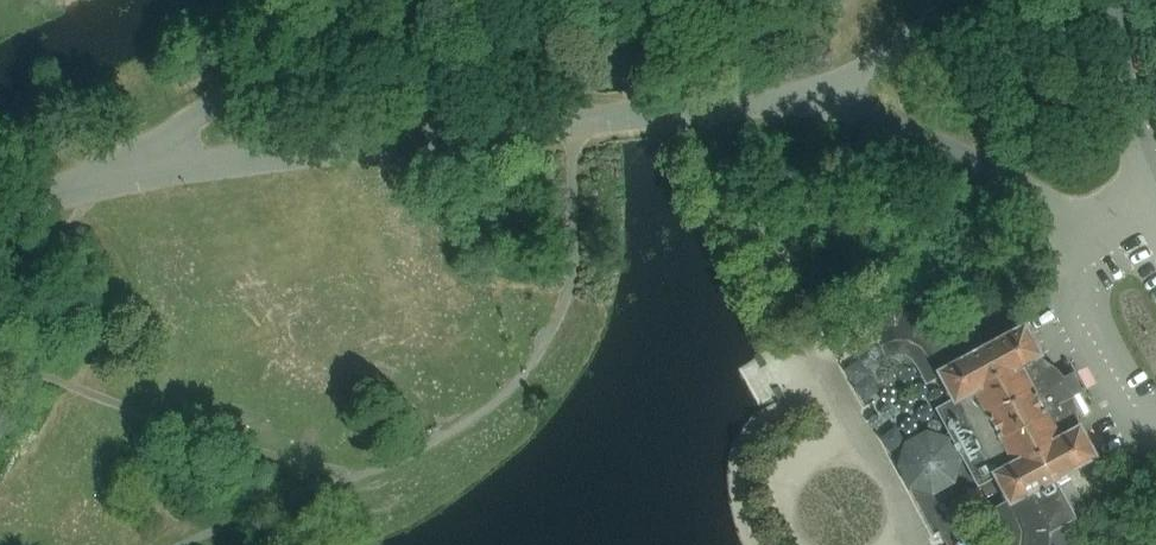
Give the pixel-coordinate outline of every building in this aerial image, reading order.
[(1066,380),(1063,377),(1058,372),(1056,369),(1043,361),(1040,359),(1038,356),(1039,355),(1024,328),(970,359),(962,344),(975,337),(967,320),(952,328),(949,322),(937,327),(920,316),(917,315),(894,313),(890,314),(869,322),(861,306),(825,326),(843,361),(887,337),(891,344),(897,341),(908,341),(923,349),(939,376),(942,374),(957,400),(958,400),(969,421),(963,425),(967,433),(951,441),(949,439),(927,432),(906,443),(899,466),(910,487),(933,494),(954,482),(961,460),(959,457),(976,448),(980,456),(986,452),(998,474),(997,474),(1012,501),(1008,503),(1016,518),(1021,530),(1022,533),(1021,544),(1073,544),(1062,526),(1076,518),(1055,480),(1076,468),(1075,467),(1094,457),(1080,429),(1079,430),(1077,427),(1077,423),(1077,408),(1076,405),(1074,397),(1073,394),(1066,380)] [(1119,488),(1130,485),(1127,473),(1116,477),(1119,488)]
